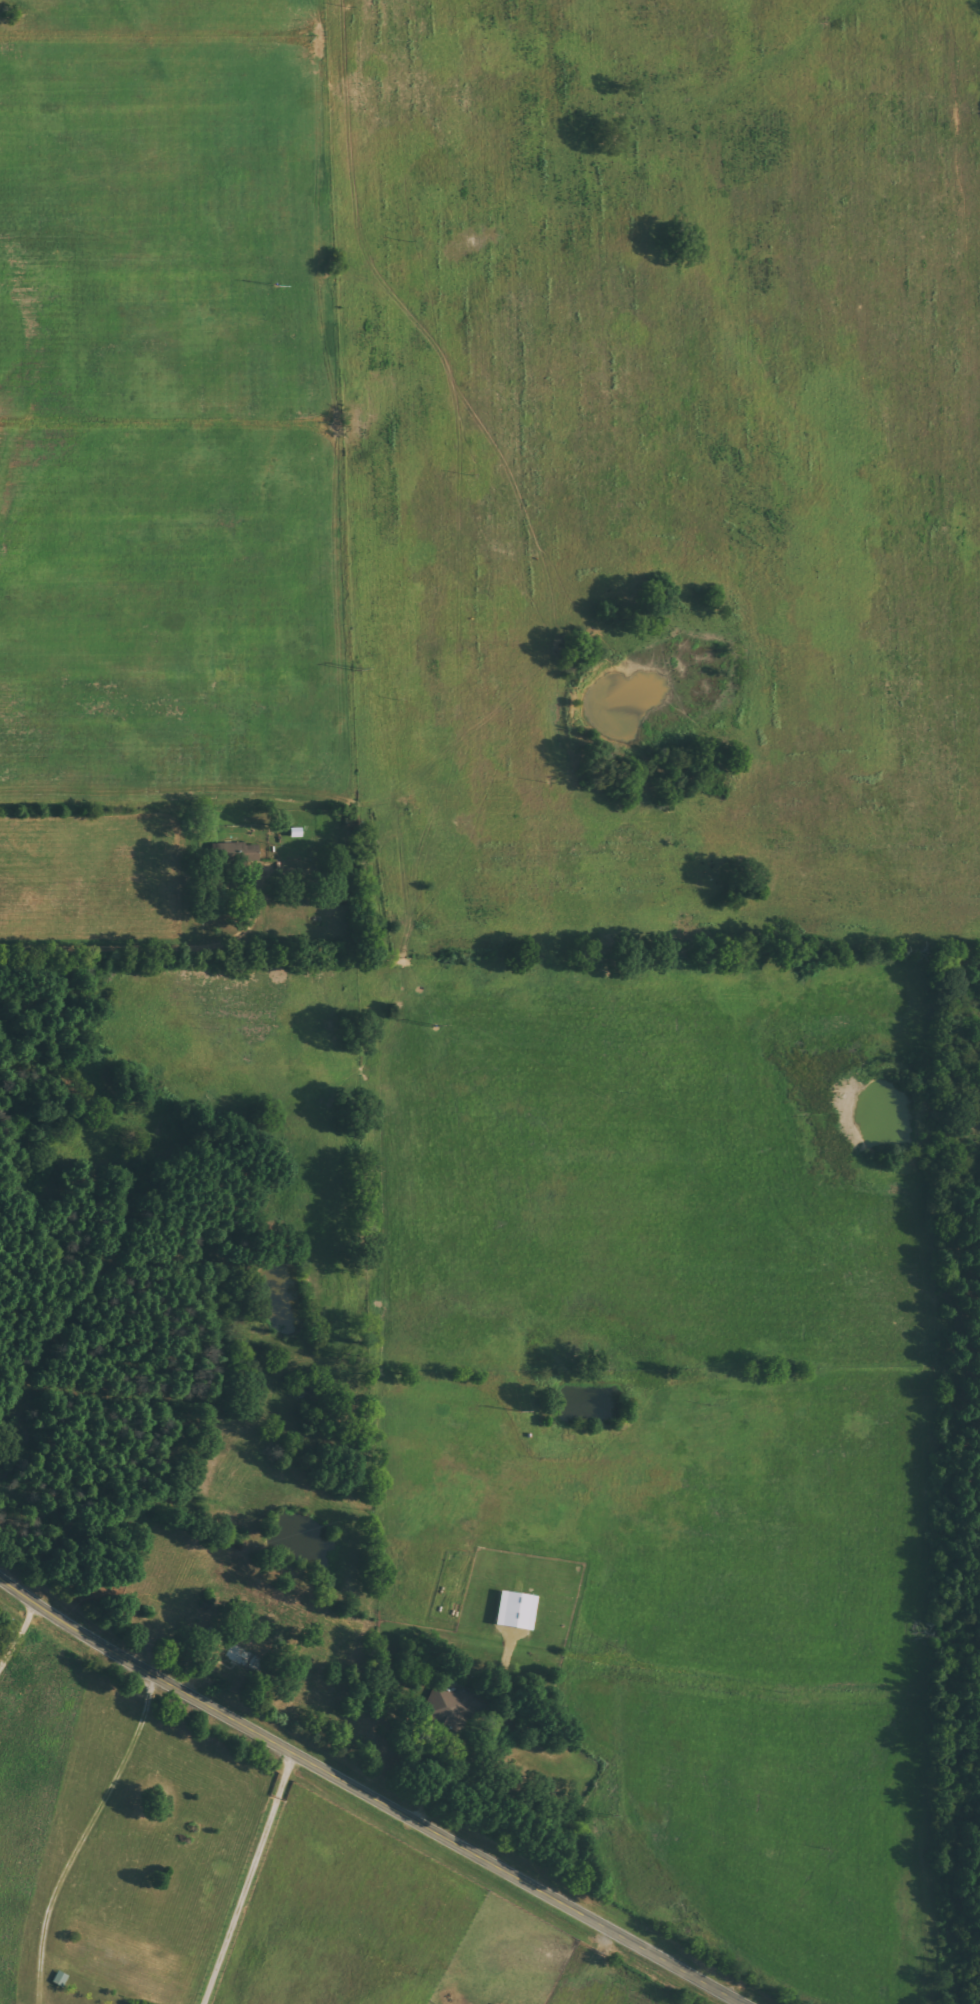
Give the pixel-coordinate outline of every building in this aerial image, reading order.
[(491,1627),(528,1632),(533,1598),(496,1592),(491,1627)]
